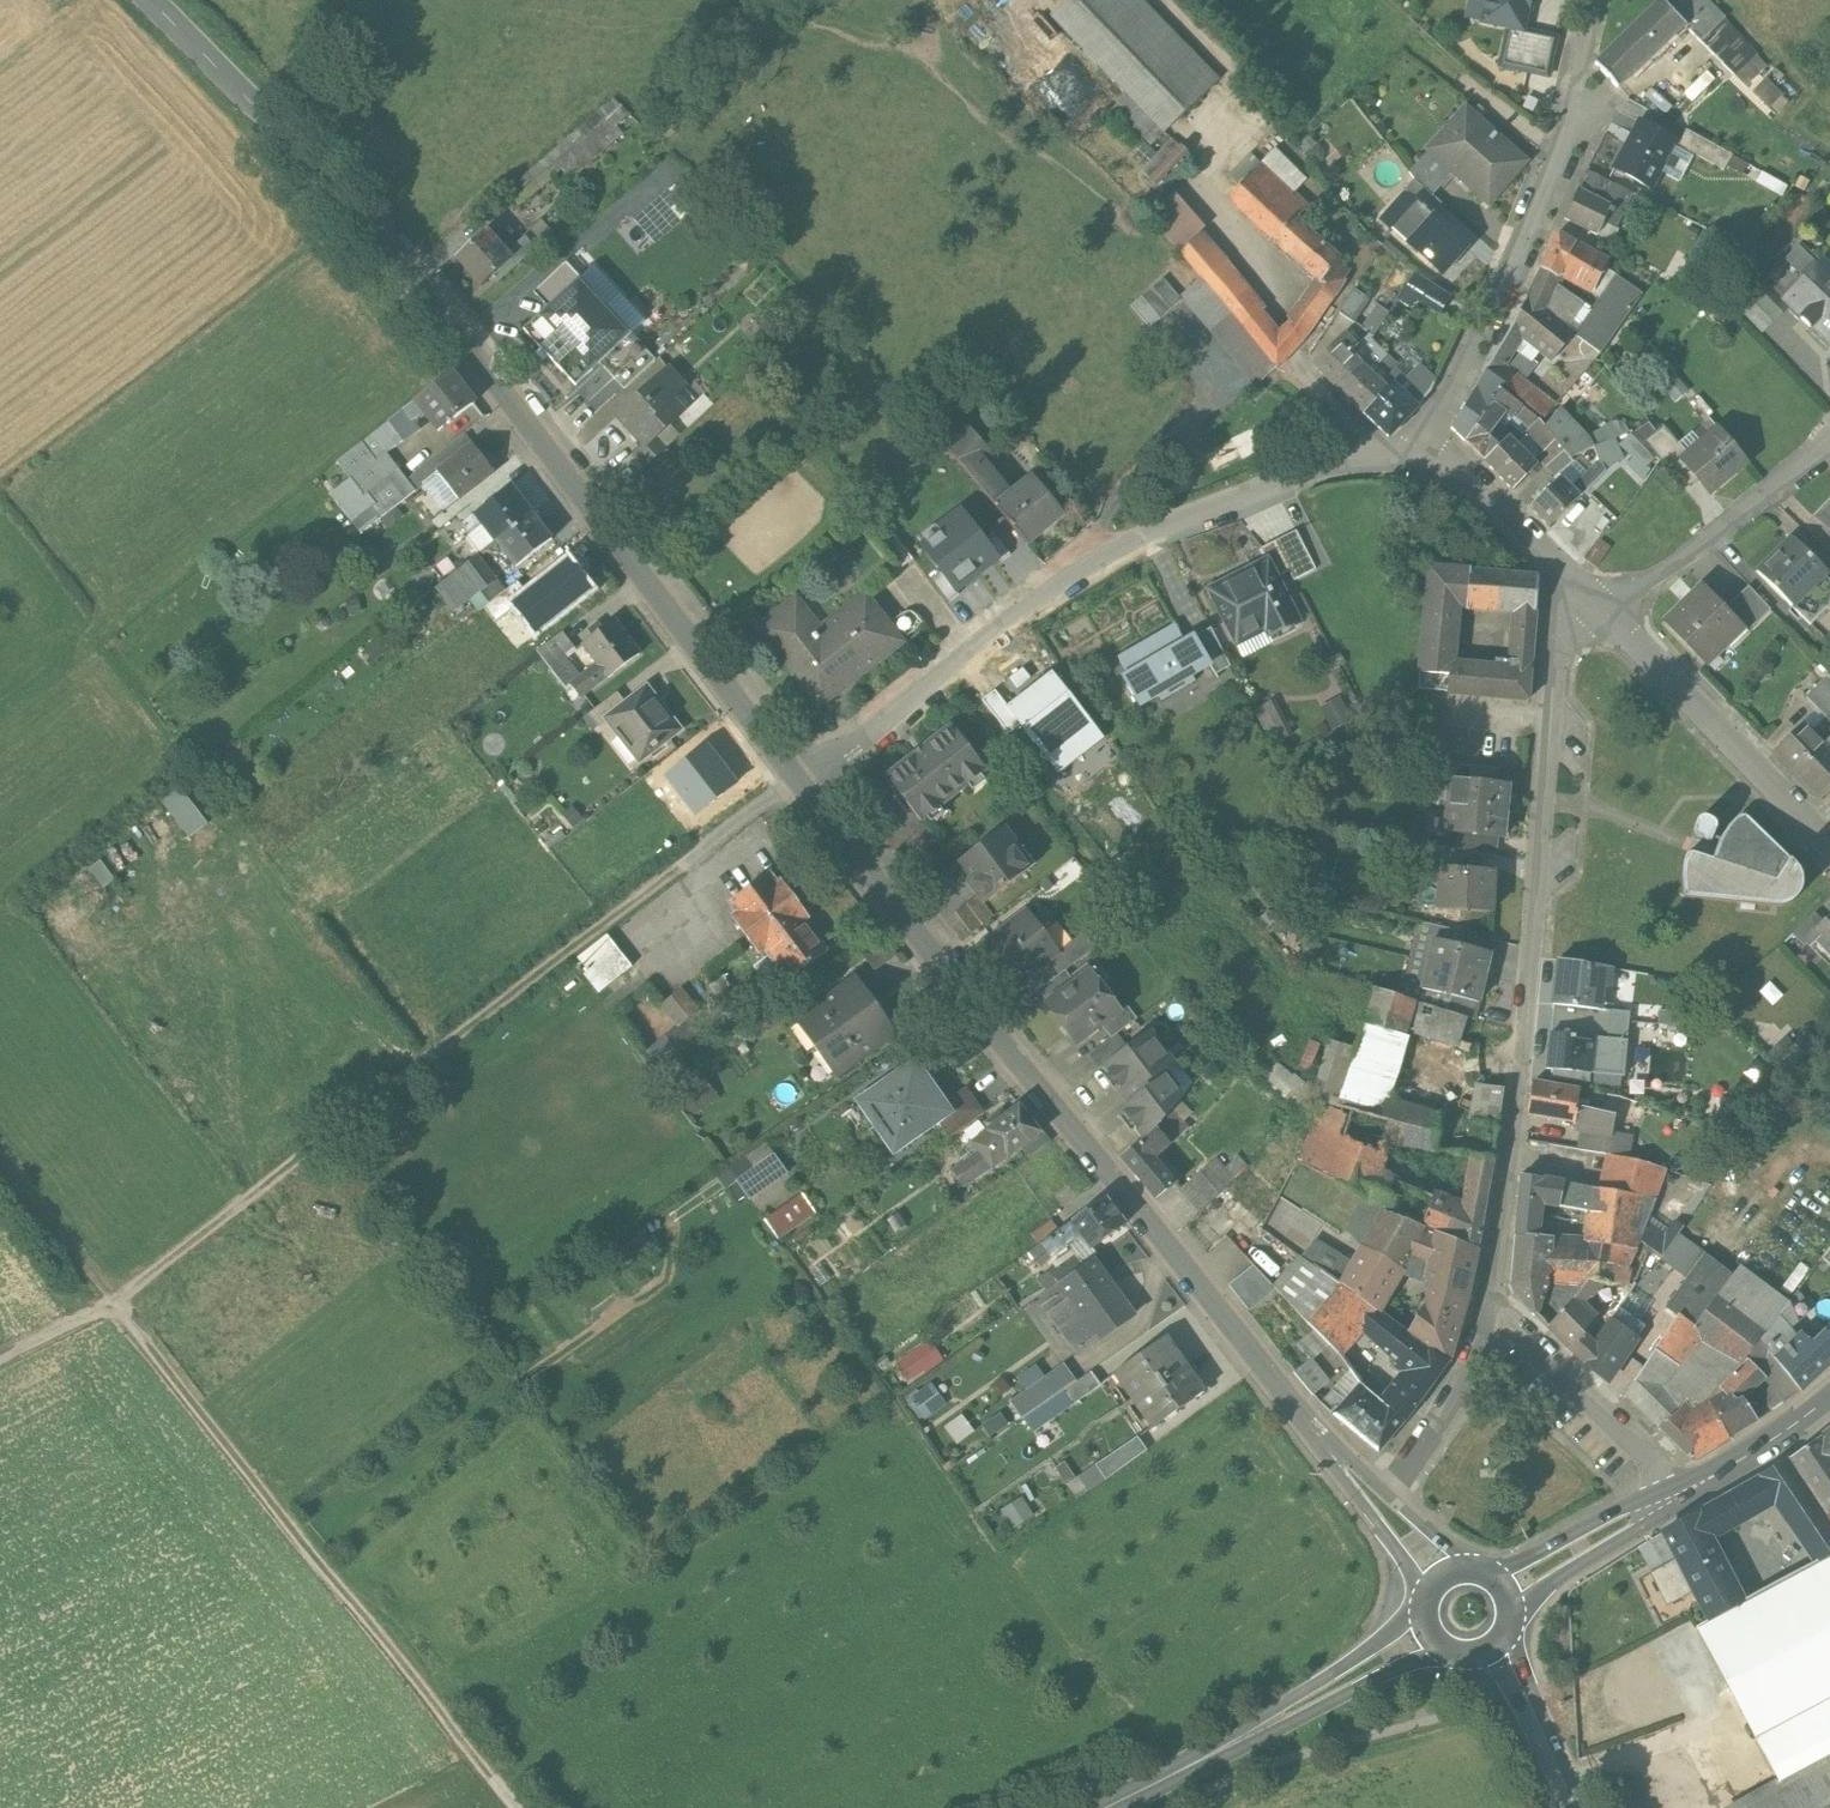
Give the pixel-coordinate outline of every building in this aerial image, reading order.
[(1141,0),(1068,0),(1051,17),(1164,134),(1219,81),(1141,0)] [(1508,30),(1523,34),(1524,30),(1530,0),(1488,0),(1483,22),(1498,25),(1498,28),(1508,30)] [(1596,64),(1614,83),(1635,74),(1686,23),(1663,0),(1662,0),(1596,64)] [(1749,40),(1725,16),(1700,41),(1723,65),(1749,40)] [(1523,34),(1508,30),(1500,66),(1548,77),(1557,38),(1524,30),(1523,34)] [(1525,162),(1468,111),(1452,128),(1465,140),(1446,162),(1491,203),(1525,162)] [(1640,120),(1614,168),(1652,189),(1678,141),(1640,120)] [(1733,153),(1688,129),(1679,146),(1724,170),(1733,153)] [(1199,155),(1176,134),(1142,171),(1165,192),(1199,155)] [(1275,149),(1237,189),(1231,184),(1223,192),(1261,228),(1282,205),(1307,179),(1275,149)] [(1637,194),(1587,171),(1581,184),(1602,194),(1598,202),(1610,207),(1602,223),(1612,228),(1625,203),(1631,206),(1637,194)] [(1442,202),(1421,183),(1418,180),(1408,192),(1417,200),(1432,213),(1442,202)] [(1602,194),(1581,184),(1565,219),(1597,234),(1602,223),(1610,207),(1598,202),(1602,194)] [(1203,231),(1172,198),(1151,218),(1181,252),(1203,231)] [(1432,213),(1417,200),(1393,227),(1444,272),(1468,246),(1432,213)] [(1341,261),(1282,205),(1261,228),(1317,281),(1320,283),(1333,269),(1341,261)] [(486,228),(456,254),(480,286),(502,266),(507,272),(535,248),(525,236),(507,252),(486,228)] [(1203,231),(1181,252),(1205,281),(1228,260),(1203,231)] [(1641,295),(1605,271),(1609,261),(1558,233),(1537,279),(1559,290),(1560,279),(1563,273),(1596,290),(1598,288),(1605,293),(1596,307),(1621,325),(1641,295)] [(1259,302),(1228,260),(1205,281),(1277,365),(1286,357),(1273,332),(1259,302)] [(534,292),(548,307),(580,278),(566,263),(534,292)] [(1820,265),(1786,302),(1829,342),(1829,274),(1820,265)] [(1317,281),(1288,321),(1273,332),(1286,357),(1300,343),(1346,279),(1333,269),(1320,283),(1317,281)] [(1408,273),(1401,298),(1434,308),(1442,283),(1408,273)] [(524,330),(576,387),(600,364),(632,335),(580,278),(548,307),(524,330)] [(1182,300),(1163,278),(1131,306),(1149,328),(1182,300)] [(1559,290),(1537,279),(1528,297),(1547,314),(1553,318),(1564,296),(1557,293),(1559,290)] [(1277,365),(1205,281),(1185,298),(1258,385),(1274,370),(1277,365)] [(1372,298),(1358,288),(1340,313),(1352,322),(1372,298)] [(1547,314),(1529,297),(1500,345),(1514,355),(1521,343),(1526,347),(1523,352),(1533,360),(1541,350),(1553,359),(1557,354),(1563,345),(1564,345),(1574,334),(1553,318),(1547,314)] [(1380,307),(1364,330),(1373,337),(1389,313),(1380,307)] [(1621,325),(1596,307),(1575,335),(1600,355),(1621,325)] [(1357,344),(1346,333),(1331,348),(1334,352),(1319,366),(1339,387),(1362,364),(1350,351),(1357,344)] [(646,349),(632,335),(600,364),(614,379),(646,349)] [(1367,345),(1362,340),(1357,344),(1350,351),(1362,364),(1339,387),(1364,413),(1390,387),(1384,382),(1389,376),(1377,364),(1387,353),(1373,337),(1367,345)] [(1556,406),(1506,367),(1514,355),(1500,345),(1485,372),(1546,418),(1556,406)] [(1563,345),(1557,354),(1563,358),(1569,350),(1563,345)] [(646,349),(614,379),(624,389),(655,360),(646,349)] [(1390,387),(1364,413),(1388,438),(1418,408),(1399,389),(1407,379),(1395,369),(1400,364),(1387,353),(1377,364),(1389,376),(1384,382),(1390,387)] [(671,366),(617,417),(644,446),(646,447),(658,435),(682,413),(671,402),(689,385),(671,366)] [(452,374),(419,400),(428,412),(441,428),(474,402),(452,374)] [(1482,376),(1451,428),(1465,443),(1500,390),(1482,376)] [(658,435),(668,446),(713,405),(692,382),(689,385),(671,402),(682,413),(658,435)] [(1500,390),(1465,443),(1483,462),(1506,438),(1496,427),(1505,416),(1511,418),(1516,411),(1520,405),(1500,390)] [(419,400),(364,442),(378,460),(419,427),(415,422),(428,412),(419,400)] [(1528,431),(1539,420),(1520,405),(1516,411),(1520,413),(1519,420),(1528,431)] [(1592,449),(1560,411),(1546,428),(1572,459),(1592,449)] [(992,456),(968,426),(945,445),(969,474),(986,461),(992,456)] [(1687,454),(1663,426),(1644,443),(1683,486),(1694,476),(1680,460),(1687,454)] [(1572,459),(1546,428),(1531,440),(1543,452),(1537,457),(1555,479),(1575,462),(1572,459)] [(1746,463),(1717,428),(1687,454),(1680,460),(1694,476),(1711,494),(1746,463)] [(644,446),(634,455),(645,468),(668,446),(658,435),(646,447),(644,446)] [(1537,469),(1506,438),(1483,462),(1512,493),(1537,469)] [(1551,480),(1531,499),(1536,504),(1529,511),(1546,529),(1616,463),(1608,441),(1592,449),(1600,462),(1571,490),(1561,478),(1555,484),(1551,480)] [(474,444),(437,471),(439,473),(434,476),(440,485),(435,489),(446,505),(456,497),(458,499),(495,472),(474,444)] [(1034,478),(1012,495),(986,461),(969,474),(1027,545),(1064,515),(1034,478)] [(401,469),(366,496),(383,518),(418,490),(401,469)] [(512,488),(464,524),(471,533),(483,524),(496,542),(532,514),(512,488)] [(1815,520),(1829,535),(1829,504),(1815,520)] [(942,571),(956,590),(996,559),(982,540),(960,512),(938,529),(941,532),(923,546),(942,571)] [(532,514),(496,542),(515,567),(551,539),(532,514)] [(914,560),(889,526),(877,534),(902,569),(914,560)] [(982,540),(996,559),(999,563),(1011,555),(993,532),(982,540)] [(1792,538),(1757,573),(1811,626),(1829,608),(1829,580),(1829,579),(1829,576),(1792,538)] [(1290,571),(1275,542),(1260,549),(1266,560),(1268,559),(1276,577),(1290,571)] [(494,579),(478,556),(463,568),(477,588),(467,595),(479,611),(483,608),(505,591),(495,576),(494,579)] [(1266,560),(1207,589),(1231,639),(1260,625),(1266,638),(1298,623),(1276,577),(1268,559),(1266,560)] [(592,591),(568,560),(527,593),(511,604),(514,608),(523,619),(521,620),(523,622),(524,621),(535,635),(592,591)] [(1468,571),(1429,568),(1418,690),(1446,692),(1447,674),(1452,663),(1458,604),(1465,605),(1468,571)] [(959,594),(956,590),(942,571),(929,581),(947,603),(959,594)] [(1540,577),(1468,571),(1465,605),(1514,609),(1513,628),(1535,630),(1540,577)] [(511,604),(527,593),(517,581),(505,591),(483,608),(495,623),(514,608),(511,604)] [(1725,609),(1703,586),(1663,624),(1704,666),(1743,628),(1725,609)] [(1747,587),(1725,609),(1743,628),(1748,632),(1770,611),(1747,587)] [(865,595),(812,636),(788,604),(759,627),(819,705),(901,641),(865,595)] [(577,676),(569,682),(570,684),(579,696),(607,676),(608,678),(638,655),(612,620),(582,642),(597,662),(577,676)] [(1194,638),(1185,643),(1174,625),(1117,657),(1128,676),(1123,679),(1138,705),(1157,695),(1161,702),(1195,682),(1191,675),(1209,664),(1194,638)] [(1231,667),(1212,628),(1194,638),(1209,664),(1215,676),(1231,667)] [(1509,668),(1452,663),(1447,674),(1446,692),(1528,700),(1535,630),(1513,628),(1509,668)] [(561,633),(536,652),(549,669),(563,658),(574,649),(561,633)] [(563,658),(549,669),(564,688),(570,684),(569,682),(577,676),(563,658)] [(1058,773),(1103,739),(1052,674),(1008,707),(1007,708),(1021,725),(1058,773)] [(1806,699),(1826,720),(1829,715),(1829,675),(1806,699)] [(646,686),(624,703),(625,704),(607,719),(607,720),(618,734),(621,733),(640,758),(679,729),(646,686)] [(1007,708),(1008,707),(995,690),(982,700),(1009,734),(1021,725),(1007,708)] [(616,692),(588,714),(597,727),(607,720),(607,719),(625,704),(624,703),(616,692)] [(1802,723),(1774,751),(1794,771),(1829,736),(1829,715),(1826,720),(1812,733),(1802,723)] [(952,726),(886,775),(921,820),(986,771),(952,726)] [(1794,771),(1822,801),(1829,793),(1829,736),(1794,771)] [(735,784),(706,747),(667,776),(697,814),(735,784)] [(1499,769),(1470,766),(1469,781),(1497,783),(1499,769)] [(1469,781),(1448,779),(1446,806),(1504,811),(1506,784),(1497,783),(1469,781)] [(155,795),(188,836),(204,822),(172,782),(155,795)] [(1504,811),(1446,806),(1444,832),(1496,837),(1502,837),(1504,811)] [(1742,815),(1738,816),(1735,818),(1729,824),(1724,831),(1723,832),(1716,845),(1713,853),(1712,859),(1706,856),(1700,854),(1693,853),(1688,854),(1686,854),(1685,856),(1683,860),(1682,866),(1681,872),(1682,875),(1681,881),(1682,887),(1683,893),(1684,895),(1686,896),(1688,897),(1690,897),(1779,907),(1783,906),(1788,904),(1792,902),(1795,900),(1798,897),(1801,894),(1802,887),(1801,880),(1800,873),(1797,867),(1749,817),(1744,815),(1742,815)] [(1697,840),(1702,838),(1710,842),(1712,838),(1714,834),(1715,829),(1715,825),(1710,820),(1705,817),(1699,817),(1696,821),(1693,827),(1692,834),(1694,838),(1697,840)] [(1003,826),(958,860),(971,876),(967,879),(978,893),(985,902),(1030,867),(1017,850),(1020,848),(1003,826)] [(1496,837),(1448,833),(1447,847),(1494,855),(1496,837)] [(1443,847),(1412,842),(1409,857),(1441,862),(1443,847)] [(1492,871),(1439,869),(1437,909),(1491,911),(1492,871)] [(769,874),(730,903),(738,913),(731,918),(762,960),(768,955),(786,980),(826,952),(804,921),(809,917),(782,881),(777,885),(769,874)] [(978,893),(956,911),(972,933),(995,916),(985,902),(978,893)] [(1056,953),(1026,913),(991,938),(1004,956),(1002,957),(1014,973),(1016,972),(1022,980),(1049,960),(1057,954),(1056,953)] [(1811,939),(1829,958),(1829,920),(1811,939)] [(1085,930),(1056,953),(1057,954),(1049,960),(1060,975),(1065,971),(1098,947),(1085,930)] [(604,935),(574,957),(599,990),(629,967),(604,935)] [(1491,954),(1435,941),(1429,962),(1485,976),(1491,954)] [(1611,968),(1559,960),(1554,1005),(1598,1009),(1600,987),(1609,988),(1611,968)] [(1485,976),(1429,962),(1423,989),(1451,996),(1479,1002),(1485,976)] [(1060,975),(1041,989),(1050,1002),(1075,984),(1065,971),(1060,975)] [(1050,1002),(1049,1003),(1068,1030),(1067,1032),(1073,1041),(1075,1040),(1078,1043),(1105,1023),(1120,1012),(1090,972),(1075,984),(1050,1002)] [(855,979),(801,1018),(820,1045),(875,1007),(867,996),(855,979)] [(679,989),(661,1003),(679,1025),(686,1019),(696,1011),(679,989)] [(1447,1011),(1374,989),(1338,1107),(1407,1127),(1402,1147),(1435,1151),(1442,1116),(1386,1100),(1408,1025),(1460,1041),(1467,1018),(1447,1011)] [(871,993),(867,996),(875,1007),(879,1004),(871,993)] [(1479,1002),(1451,996),(1447,1011),(1467,1018),(1468,1018),(1475,1020),(1479,1002)] [(887,1014),(879,1004),(875,1007),(883,1017),(887,1014)] [(1128,1005),(1120,1012),(1105,1023),(1114,1036),(1117,1034),(1138,1018),(1128,1005)] [(1598,1009),(1554,1005),(1552,1023),(1551,1034),(1595,1038),(1621,1041),(1624,1012),(1598,1009)] [(875,1007),(820,1045),(840,1072),(894,1034),(883,1017),(875,1007)] [(679,1025),(660,1040),(672,1055),(698,1034),(686,1019),(679,1025)] [(1174,1062),(1150,1030),(1127,1047),(1104,1065),(1130,1101),(1121,1108),(1144,1139),(1161,1124),(1161,1123),(1169,1114),(1169,1113),(1180,1102),(1185,1097),(1165,1070),(1174,1062)] [(1114,1036),(1088,1056),(1099,1069),(1104,1065),(1127,1047),(1117,1034),(1114,1036)] [(1595,1038),(1551,1034),(1548,1069),(1554,1070),(1553,1079),(1591,1083),(1592,1073),(1595,1038)] [(1326,1038),(1312,1080),(1335,1087),(1349,1046),(1326,1038)] [(1621,1041),(1595,1038),(1592,1073),(1624,1076),(1628,1041),(1621,1041)] [(917,1062),(905,1046),(891,1055),(903,1072),(917,1062)] [(903,1072),(862,1101),(879,1125),(934,1087),(917,1062),(903,1072)] [(1638,1086),(1604,1081),(1603,1097),(1636,1107),(1638,1086)] [(1580,1091),(1534,1084),(1530,1116),(1575,1122),(1577,1108),(1580,1091)] [(1504,1088),(1484,1086),(1478,1122),(1499,1125),(1504,1088)] [(934,1087),(879,1125),(896,1150),(939,1120),(951,1111),(946,1105),(934,1087)] [(968,1090),(946,1105),(951,1111),(951,1112),(963,1128),(985,1113),(968,1090)] [(1192,1114),(1180,1102),(1169,1113),(1169,1114),(1183,1122),(1192,1114)] [(1435,1197),(1376,1173),(1386,1141),(1402,1147),(1407,1127),(1338,1107),(1323,1103),(1308,1123),(1312,1130),(1297,1162),(1356,1194),(1382,1207),(1423,1224),(1435,1197)] [(1019,1105),(1004,1117),(997,1108),(989,1114),(996,1123),(987,1129),(988,1131),(973,1143),(980,1152),(992,1167),(993,1169),(1008,1157),(1009,1158),(1021,1149),(1041,1132),(1019,1105)] [(1613,1114),(1577,1108),(1575,1122),(1585,1124),(1581,1150),(1609,1154),(1633,1161),(1635,1146),(1608,1140),(1613,1114)] [(963,1128),(951,1112),(951,1111),(939,1120),(951,1137),(963,1128)] [(1144,1139),(1121,1158),(1156,1200),(1177,1184),(1164,1166),(1169,1163),(1160,1152),(1189,1130),(1183,1122),(1169,1114),(1161,1123),(1162,1124),(1161,1124),(1144,1139)] [(1478,1122),(1442,1116),(1435,1151),(1458,1155),(1493,1159),(1499,1125),(1478,1122)] [(1041,1132),(1021,1149),(1028,1157),(1050,1142),(1041,1132)] [(980,1152),(951,1171),(952,1173),(947,1176),(955,1188),(961,1184),(963,1187),(992,1167),(980,1152)] [(1633,1161),(1609,1154),(1600,1190),(1609,1191),(1655,1200),(1666,1170),(1633,1161)] [(1493,1159),(1458,1155),(1455,1174),(1471,1178),(1469,1189),(1487,1194),(1493,1159)] [(775,1157),(738,1182),(749,1198),(786,1173),(775,1157)] [(1218,1161),(1182,1190),(1200,1214),(1247,1167),(1240,1161),(1227,1172),(1218,1161)] [(1356,1194),(1297,1162),(1281,1191),(1340,1223),(1356,1194)] [(1600,1190),(1523,1176),(1518,1235),(1540,1236),(1544,1204),(1558,1206),(1558,1207),(1560,1207),(1560,1206),(1590,1211),(1591,1203),(1608,1205),(1609,1191),(1600,1190)] [(1469,1189),(1465,1209),(1435,1197),(1423,1224),(1478,1246),(1487,1194),(1469,1189)] [(1655,1200),(1609,1191),(1608,1205),(1591,1203),(1590,1211),(1586,1239),(1617,1245),(1637,1249),(1655,1200)] [(1105,1198),(1057,1233),(1067,1245),(1082,1234),(1094,1250),(1126,1224),(1105,1198)] [(805,1199),(769,1225),(779,1239),(816,1214),(805,1199)] [(1438,1233),(1384,1211),(1354,1265),(1390,1286),(1404,1262),(1429,1272),(1438,1233)] [(1668,1236),(1655,1227),(1647,1239),(1652,1243),(1649,1247),(1663,1258),(1683,1229),(1676,1225),(1668,1236)] [(1778,1280),(1810,1238),(1800,1231),(1768,1272),(1778,1280)] [(1067,1245),(1057,1233),(1039,1245),(1053,1264),(1058,1261),(1054,1257),(1069,1248),(1067,1245)] [(1477,1249),(1438,1233),(1429,1272),(1427,1281),(1466,1302),(1477,1249)] [(1540,1236),(1518,1235),(1514,1288),(1550,1329),(1585,1279),(1602,1282),(1612,1283),(1614,1265),(1628,1268),(1614,1259),(1617,1245),(1586,1239),(1540,1236)] [(1353,1266),(1317,1242),(1307,1261),(1342,1287),(1353,1266)] [(1689,1243),(1672,1266),(1687,1279),(1704,1255),(1689,1243)] [(1637,1249),(1617,1245),(1614,1259),(1628,1268),(1637,1249)] [(1821,1259),(1829,1268),(1829,1251),(1821,1259)] [(1074,1254),(1057,1267),(1065,1278),(1083,1265),(1074,1254)] [(1732,1276),(1704,1255),(1687,1279),(1666,1309),(1677,1317),(1623,1393),(1658,1428),(1683,1409),(1688,1416),(1707,1404),(1706,1403),(1720,1392),(1720,1385),(1738,1365),(1744,1372),(1753,1364),(1767,1380),(1784,1403),(1801,1392),(1775,1359),(1760,1340),(1788,1303),(1739,1267),(1732,1276)] [(1307,1261),(1301,1258),(1274,1287),(1275,1289),(1308,1324),(1329,1345),(1338,1354),(1362,1327),(1376,1340),(1389,1321),(1386,1319),(1342,1287),(1307,1261)] [(1065,1278),(1056,1285),(1067,1301),(1049,1315),(1056,1323),(1109,1285),(1091,1259),(1083,1265),(1065,1278)] [(1390,1286),(1354,1265),(1353,1266),(1342,1287),(1386,1319),(1391,1309),(1381,1303),(1390,1286)] [(1628,1268),(1614,1265),(1612,1283),(1625,1285),(1628,1268)] [(1274,1287),(1254,1267),(1229,1286),(1249,1311),(1275,1289),(1274,1287)] [(1585,1279),(1550,1329),(1584,1361),(1594,1345),(1582,1334),(1596,1317),(1581,1305),(1588,1297),(1592,1297),(1602,1282),(1585,1279)] [(1109,1285),(1056,1323),(1078,1355),(1132,1315),(1109,1285)] [(1788,1303),(1760,1340),(1775,1359),(1796,1340),(1788,1329),(1808,1311),(1794,1295),(1788,1303)] [(1428,1305),(1410,1337),(1447,1362),(1460,1321),(1428,1305)] [(1646,1326),(1619,1308),(1609,1324),(1635,1342),(1646,1326)] [(1410,1337),(1389,1321),(1376,1340),(1408,1369),(1403,1375),(1409,1380),(1395,1398),(1412,1412),(1447,1362),(1410,1337)] [(1635,1342),(1609,1324),(1594,1345),(1584,1361),(1608,1381),(1635,1342)] [(1329,1345),(1315,1331),(1307,1338),(1316,1349),(1321,1345),(1326,1348),(1329,1345)] [(1799,1337),(1796,1340),(1775,1359),(1801,1392),(1829,1365),(1829,1340),(1823,1334),(1809,1346),(1799,1337)] [(1166,1336),(1118,1369),(1125,1379),(1119,1384),(1132,1402),(1186,1364),(1166,1336)] [(906,1382),(942,1357),(929,1338),(893,1362),(906,1382)] [(1327,1382),(1309,1360),(1294,1373),(1313,1396),(1327,1382)] [(1186,1364),(1132,1402),(1144,1420),(1150,1415),(1157,1424),(1204,1391),(1186,1364)] [(1356,1390),(1345,1401),(1332,1391),(1321,1403),(1333,1414),(1333,1415),(1378,1453),(1405,1422),(1388,1407),(1362,1383),(1361,1383),(1346,1364),(1337,1374),(1356,1390)] [(1753,1364),(1744,1372),(1738,1365),(1720,1385),(1720,1392),(1706,1403),(1707,1404),(1729,1438),(1756,1421),(1747,1407),(1752,1404),(1746,1394),(1755,1388),(1767,1380),(1753,1364)] [(1062,1365),(1020,1394),(1033,1413),(1061,1393),(1075,1383),(1062,1365)] [(1075,1383),(1061,1393),(1070,1406),(1100,1385),(1091,1372),(1075,1383)] [(1784,1403),(1767,1380),(1755,1388),(1771,1412),(1784,1403)] [(929,1381),(910,1394),(926,1417),(945,1404),(929,1381)] [(1412,1412),(1395,1398),(1388,1407),(1405,1422),(1412,1412)] [(1729,1438),(1707,1404),(1688,1416),(1683,1409),(1658,1428),(1692,1460),(1729,1438)] [(988,1436),(1006,1423),(998,1411),(979,1424),(988,1436)] [(942,1425),(955,1443),(973,1430),(960,1412),(942,1425)] [(1820,1438),(1789,1459),(1828,1518),(1829,1516),(1829,1430),(1820,1438)] [(1135,1436),(1106,1457),(1109,1460),(1096,1469),(1104,1480),(1146,1451),(1135,1436)] [(1787,1461),(1761,1478),(1744,1487),(1759,1514),(1776,1505),(1815,1564),(1741,1603),(1710,1621),(1711,1623),(1697,1630),(1778,1782),(1828,1755),(1829,1758),(1829,1527),(1787,1461)] [(1744,1487),(1712,1505),(1728,1531),(1759,1514),(1744,1487)] [(1021,1495),(1000,1508),(1012,1527),(1032,1513),(1021,1495)] [(1712,1505),(1665,1532),(1678,1559),(1663,1566),(1655,1573),(1651,1574),(1670,1605),(1695,1592),(1710,1621),(1741,1603),(1710,1540),(1728,1531),(1712,1505)] [(1678,1559),(1665,1532),(1651,1540),(1663,1566),(1678,1559)] [(1651,1540),(1638,1550),(1651,1574),(1655,1573),(1663,1566),(1651,1540)] [(1778,1782),(1732,1807),(1829,1807),(1829,1758),(1828,1755),(1778,1782)]
